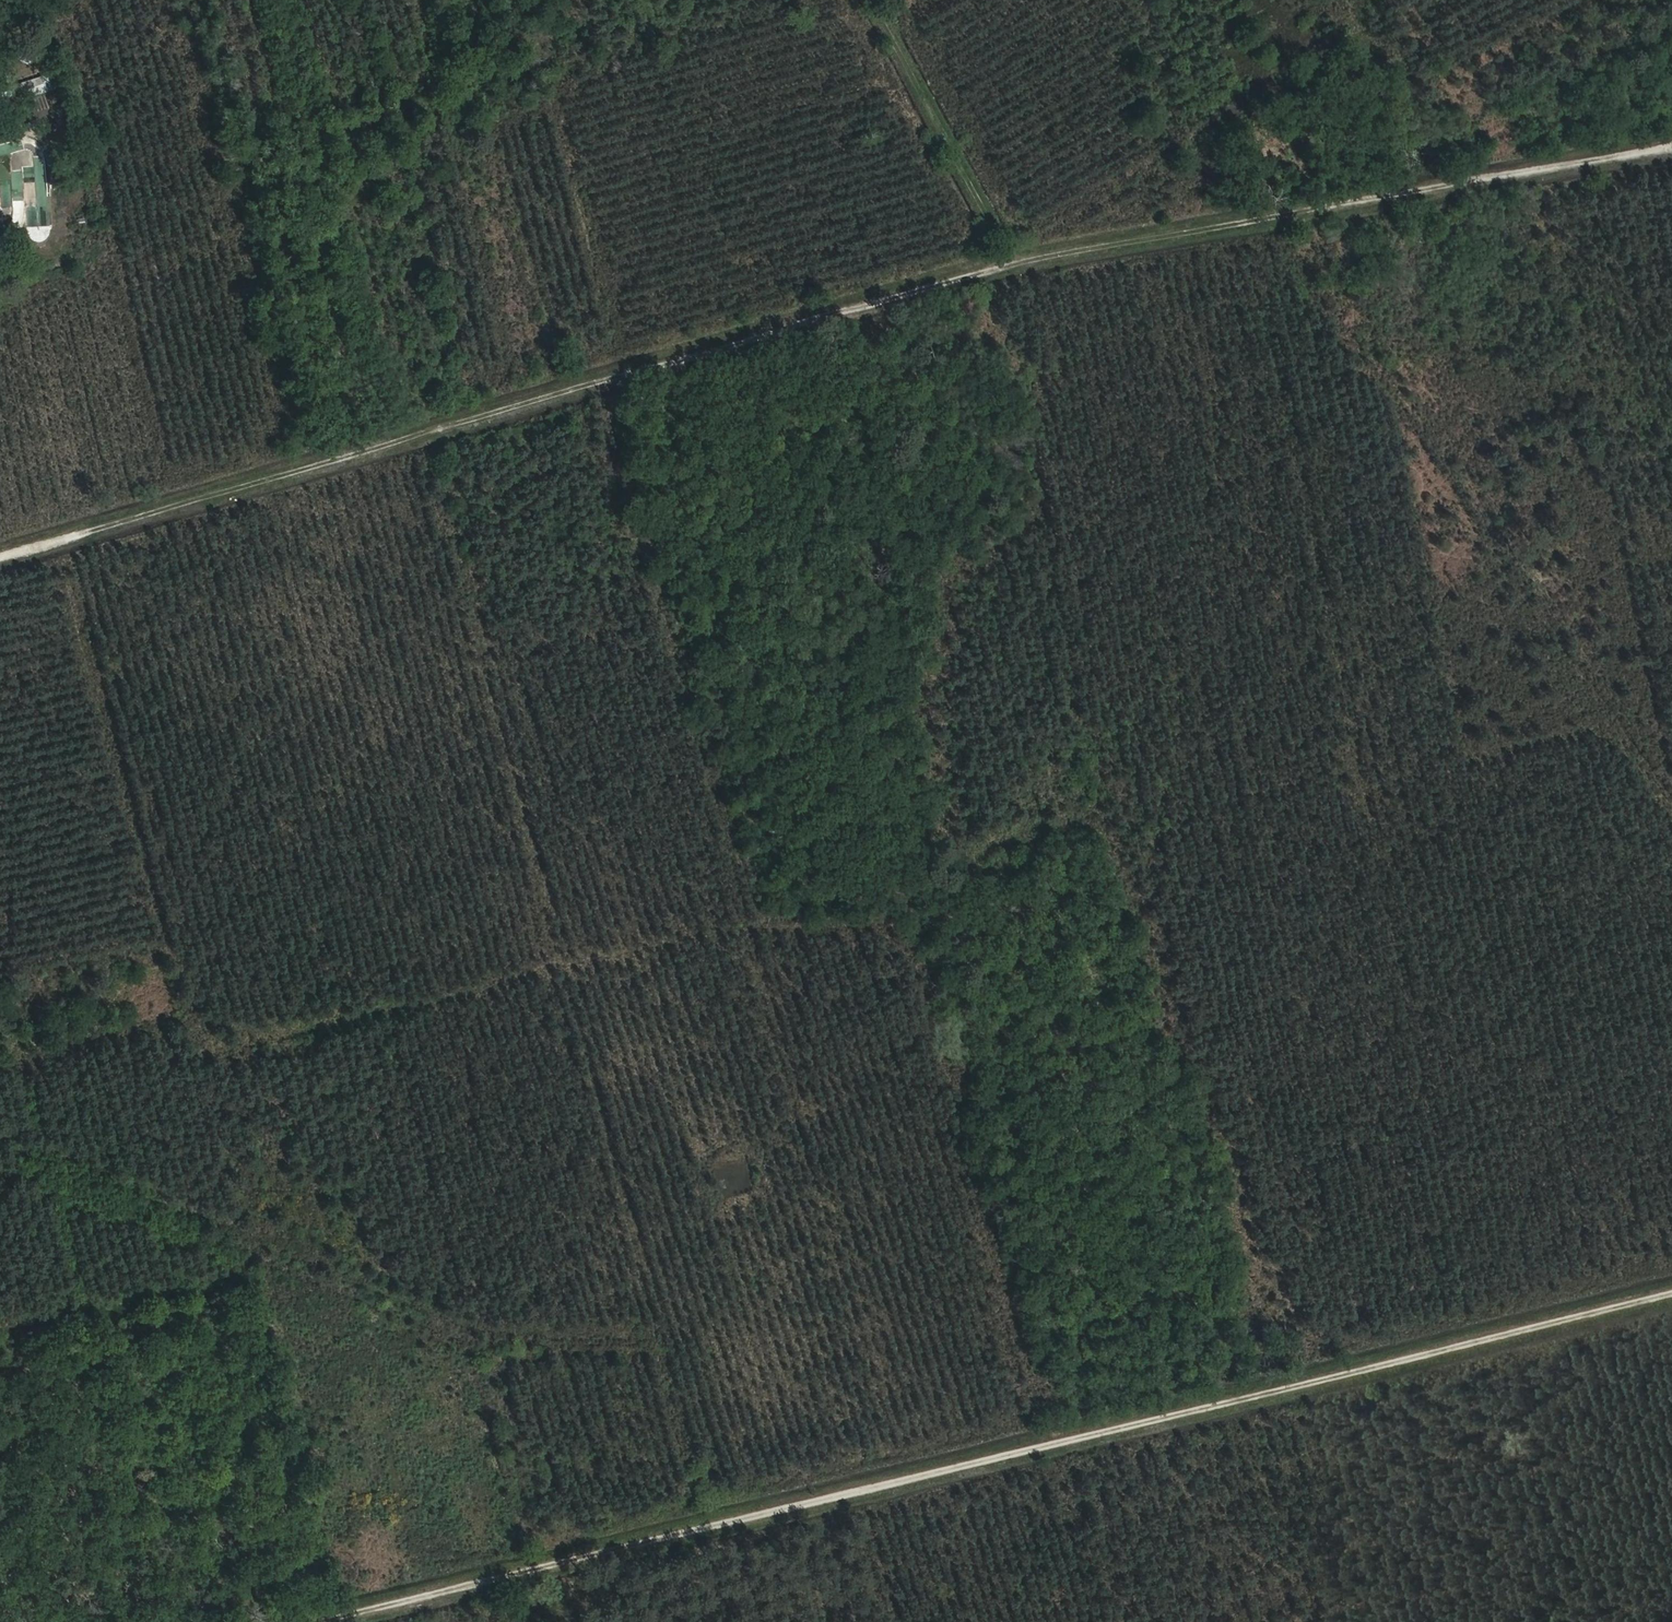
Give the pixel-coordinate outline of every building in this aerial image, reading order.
[(17,99),(43,94),(40,78),(14,83),(17,99)] [(35,179),(24,179),(25,207),(36,207),(35,179)]
